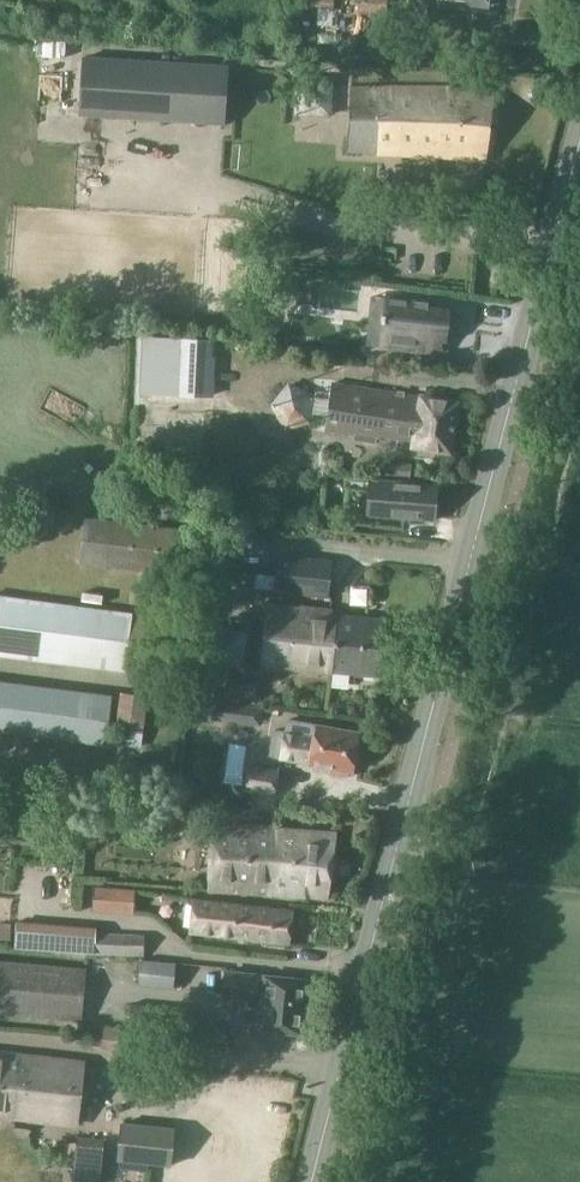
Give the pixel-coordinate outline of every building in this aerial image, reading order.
[(420,7),(439,8),(439,2),(489,7),(489,0),(421,0),(420,7)] [(82,56),(79,116),(152,121),(155,61),(82,56)] [(155,61),(152,121),(225,125),(226,109),(229,65),(155,61)] [(440,157),(452,88),(350,88),(345,151),(440,157)] [(452,88),(440,157),(454,157),(487,161),(495,93),(452,88)] [(463,214),(477,214),(478,199),(468,198),(463,204),(463,214)] [(386,298),(381,346),(422,350),(423,339),(447,341),(450,310),(411,306),(411,301),(386,298)] [(144,338),(143,356),(151,357),(149,393),(209,396),(211,356),(212,340),(152,338),(144,338)] [(414,447),(450,453),(458,404),(404,395),(398,394),(334,384),(326,433),(414,447)] [(385,475),(395,476),(396,463),(386,462),(385,475)] [(371,479),(368,515),(434,521),(437,485),(371,479)] [(186,530),(84,518),(79,563),(181,576),(186,530)] [(278,556),(274,592),(327,597),(330,561),(278,556)] [(142,576),(139,605),(177,609),(180,580),(142,576)] [(124,671),(132,614),(0,596),(0,654),(124,671)] [(331,611),(268,605),(262,666),(378,677),(384,619),(331,614),(331,611)] [(107,745),(113,697),(0,682),(0,731),(107,745)] [(241,706),(212,703),(210,719),(239,723),(241,706)] [(274,730),(270,756),(309,763),(309,765),(332,768),(349,771),(351,771),(352,767),(356,765),(357,757),(354,754),(358,732),(287,720),(285,732),(274,730)] [(259,775),(249,773),(246,790),(274,795),(279,771),(260,768),(259,775)] [(211,892),(329,900),(337,834),(278,830),(278,829),(214,828),(211,892)] [(92,912),(133,915),(135,889),(94,886),(92,912)] [(192,933),(254,941),(290,945),(293,912),(258,908),(258,909),(196,901),(192,933)] [(17,946),(96,953),(98,934),(97,934),(97,931),(18,924),(17,946)] [(80,1021),(86,968),(0,960),(0,1013),(80,1021)] [(309,982),(226,973),(224,998),(262,1003),(259,1031),(303,1036),(309,982)] [(182,1009),(130,1004),(127,1028),(180,1034),(182,1009)] [(225,1042),(227,1028),(190,1023),(189,1038),(225,1042)] [(77,1124),(84,1062),(0,1052),(0,1115),(77,1124)] [(117,1158),(167,1164),(171,1131),(121,1125),(117,1158)] [(105,1141),(79,1138),(78,1144),(79,1144),(75,1181),(101,1181),(105,1141)]
